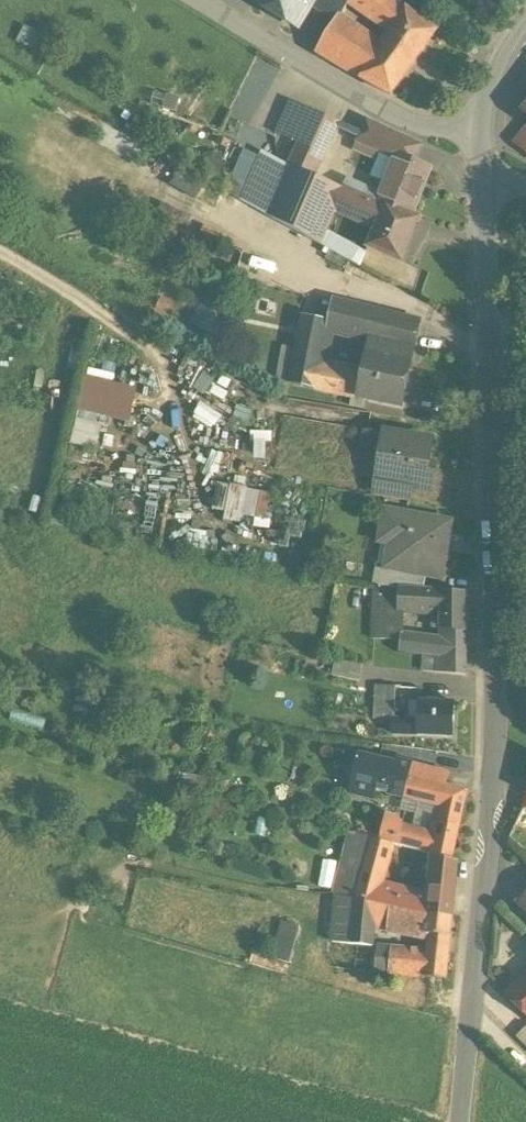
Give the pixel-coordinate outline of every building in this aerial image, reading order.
[(255,2),(268,10),(276,9),(282,13),(283,19),(298,28),(311,6),(315,8),(319,0),(256,0),(255,2)] [(315,8),(335,20),(340,13),(348,0),(349,0),(319,0),(315,8)] [(348,0),(364,11),(373,0),(349,0),(348,0)] [(390,0),(373,0),(364,11),(400,36),(399,40),(401,42),(419,18),(416,16),(415,18),(399,7),(390,0)] [(394,52),(340,13),(335,20),(316,51),(390,95),(412,65),(394,52)] [(401,42),(394,52),(412,65),(436,31),(419,18),(401,42)] [(473,43),(464,37),(457,47),(467,53),(473,43)] [(290,103),(276,133),(291,140),(305,109),(290,103)] [(337,124),(305,109),(291,140),(300,143),(289,167),(292,168),(292,167),(313,176),(337,124)] [(396,134),(366,120),(359,134),(360,134),(357,140),(381,151),(388,153),(411,164),(412,161),(419,146),(396,135),(396,134)] [(514,144),(525,154),(525,130),(514,144)] [(381,151),(357,140),(353,149),(378,159),(381,151)] [(411,164),(388,153),(386,158),(393,160),(382,188),(382,189),(377,201),(378,202),(410,215),(429,168),(412,161),(411,164)] [(289,167),(264,156),(251,187),(244,203),(270,217),(292,168),(289,167)] [(313,176),(292,167),(292,168),(270,217),(319,244),(325,231),(334,209),(343,189),(313,176)] [(251,187),(236,178),(228,193),(244,203),(251,187)] [(410,215),(378,202),(377,201),(348,189),(347,191),(343,189),(334,209),(375,228),(367,247),(401,261),(418,219),(410,215)] [(366,253),(325,231),(319,244),(360,267),(366,253)] [(208,299),(191,319),(209,333),(225,313),(208,299)] [(364,307),(350,304),(350,305),(332,300),(328,320),(329,321),(328,331),(370,341),(377,311),(364,308),(364,307)] [(393,315),(377,311),(370,341),(387,344),(393,315)] [(418,321),(393,315),(387,344),(413,350),(419,321),(418,320),(418,321)] [(328,320),(302,317),(292,371),(289,384),(316,390),(320,368),(323,353),(328,331),(329,321),(328,320)] [(387,344),(370,341),(363,376),(358,398),(363,399),(401,407),(413,350),(387,344)] [(331,354),(323,353),(320,368),(329,370),(331,354)] [(292,371),(280,368),(278,381),(289,384),(292,371)] [(329,370),(320,368),(316,390),(352,397),(358,398),(363,376),(329,370)] [(109,398),(112,375),(87,372),(85,395),(109,398)] [(358,398),(352,397),(350,405),(361,408),(363,399),(358,398)] [(96,448),(100,414),(75,411),(71,445),(96,448)] [(431,444),(383,435),(374,482),(410,489),(429,492),(433,469),(427,468),(431,444)] [(410,489),(374,482),(372,496),(408,503),(410,489)] [(217,483),(211,514),(239,519),(240,513),(264,517),(268,492),(217,483)] [(449,524),(385,512),(379,543),(389,545),(386,566),(385,569),(426,576),(440,579),(449,524)] [(385,569),(386,566),(375,564),(371,585),(399,590),(423,591),(426,576),(385,569)] [(400,638),(398,612),(399,590),(371,585),(367,637),(400,638)] [(423,591),(399,590),(398,612),(428,613),(447,614),(464,615),(463,592),(423,591)] [(447,614),(428,613),(428,628),(446,629),(447,614)] [(464,615),(447,614),(446,629),(444,645),(425,641),(413,639),(406,639),(400,638),(400,640),(399,640),(399,651),(436,655),(435,673),(465,676),(464,615)] [(322,683),(366,692),(372,667),(364,667),(329,658),(322,683)] [(394,720),(394,718),(393,694),(374,694),(374,721),(394,720)] [(452,705),(418,703),(417,719),(416,736),(451,738),(452,705)] [(416,736),(417,719),(394,718),(394,720),(393,735),(416,736)] [(413,765),(360,752),(350,794),(372,800),(373,793),(404,799),(409,778),(413,765)] [(446,773),(413,765),(409,778),(443,786),(446,773)] [(225,797),(231,776),(203,769),(201,776),(191,774),(188,786),(225,797)] [(443,786),(409,778),(404,799),(420,803),(462,813),(467,792),(443,786)] [(462,813),(420,803),(413,830),(400,826),(395,845),(432,855),(452,860),(462,813)] [(524,807),(509,838),(525,849),(525,850),(525,808),(524,807)] [(386,816),(379,840),(392,844),(395,845),(400,826),(397,825),(399,820),(386,816)] [(353,834),(336,895),(355,900),(376,905),(381,886),(389,855),(392,844),(379,840),(353,834)] [(395,845),(392,844),(389,855),(431,866),(432,855),(395,845)] [(452,860),(432,855),(431,866),(430,884),(455,887),(457,862),(452,860)] [(455,887),(430,884),(428,896),(426,916),(428,916),(428,915),(452,918),(455,887)] [(381,886),(376,905),(382,906),(386,887),(381,886)] [(428,896),(386,887),(382,906),(388,907),(426,916),(428,896)] [(350,945),(355,900),(336,895),(324,894),(320,942),(350,945)] [(373,929),(376,905),(355,900),(350,945),(371,947),(373,929)] [(382,906),(376,905),(373,929),(386,930),(388,907),(382,906)] [(426,916),(388,907),(386,930),(424,935),(426,916)] [(452,918),(428,915),(428,916),(426,916),(424,935),(450,937),(452,918)] [(301,925),(279,917),(269,957),(291,963),(301,925)] [(450,937),(424,935),(423,950),(448,953),(450,937)] [(378,955),(390,957),(391,948),(376,946),(375,951),(379,951),(378,955)] [(445,983),(448,953),(423,950),(391,948),(390,957),(378,955),(376,979),(445,983)] [(506,994),(525,1014),(525,974),(506,994)] [(516,1037),(525,1047),(525,1027),(516,1037)]
